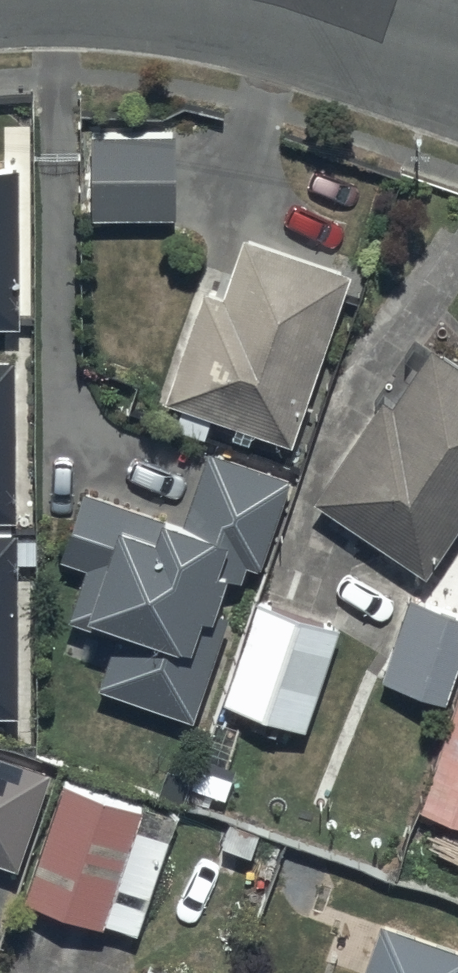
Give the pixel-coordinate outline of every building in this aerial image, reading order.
[(175,137),(92,137),(92,222),(175,222),(175,137)] [(19,332),(19,176),(0,177),(0,332),(19,332)] [(287,449),(345,275),(237,239),(222,283),(203,276),(160,405),(231,428),(227,440),(249,447),(252,437),(287,449)] [(431,356),(393,413),(383,406),(314,509),(426,583),(457,535),(457,374),(431,356)] [(17,526),(16,366),(0,366),(0,526),(17,526)] [(295,481),(210,452),(185,527),(84,493),(61,562),(89,571),(71,624),(117,640),(100,692),(195,723),(231,617),(217,612),(228,581),(246,587),(252,569),(264,573),(295,481)] [(0,539),(0,721),(21,721),(19,539),(0,539)] [(409,605),(382,687),(449,709),(457,680),(457,620),(409,605)] [(340,635),(258,607),(224,710),(306,737),(340,635)] [(423,820),(457,832),(457,715),(423,820)] [(19,874),(51,778),(0,760),(0,867),(19,874)] [(178,818),(61,777),(19,897),(137,936),(178,818)] [(380,928),(365,972),(457,972),(457,955),(380,928)]
